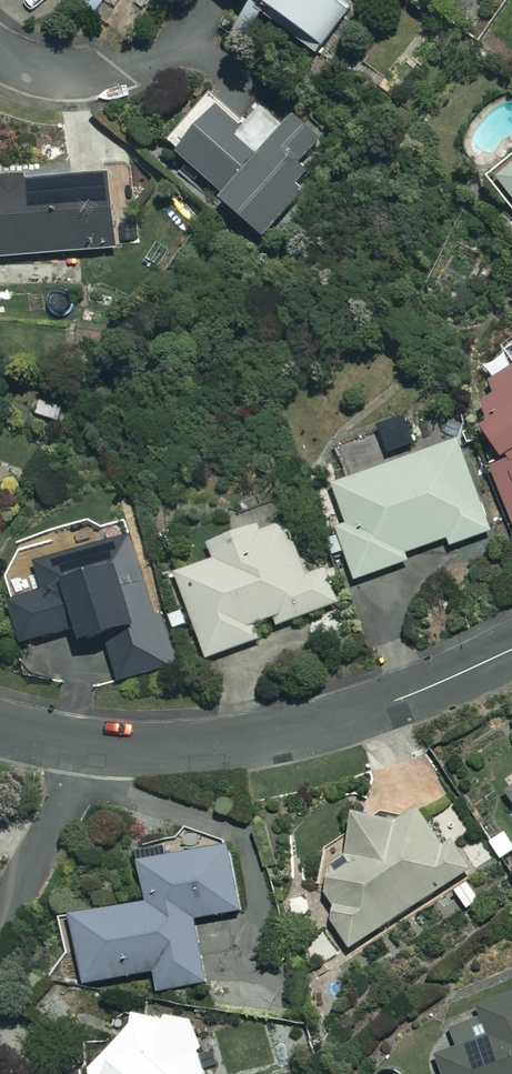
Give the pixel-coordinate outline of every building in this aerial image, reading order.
[(292,34),(319,0),(249,0),(292,34)] [(173,92),(120,145),(213,237),(312,137),(268,94),(244,118),(220,95),(199,117),(173,92)] [(479,153),(511,194),(511,128),(479,153)] [(0,174),(0,248),(72,241),(65,167),(0,174)] [(443,389),(456,405),(455,405),(484,525),(511,518),(511,335),(443,389)] [(468,520),(435,418),(300,461),(315,506),(306,509),(324,565),(386,546),(383,539),(416,529),(418,536),(468,520)] [(262,475),(172,504),(183,539),(147,550),(166,607),(160,609),(171,644),(223,628),(221,623),(306,596),(291,550),(286,552),(262,475)] [(107,506),(0,532),(0,644),(63,629),(73,669),(142,653),(107,506)] [(263,894),(293,944),(418,870),(362,774),(303,808),(316,830),(271,857),(285,882),(263,894)] [(190,912),(187,831),(98,834),(101,893),(30,896),(33,977),(99,975),(99,988),(155,986),(152,914),(190,912)] [(414,996),(424,1034),(388,1044),(397,1073),(476,1073),(511,1064),(511,1031),(495,973),(414,996)] [(58,1073),(160,1073),(159,1072),(185,1047),(139,998),(58,1073)]
